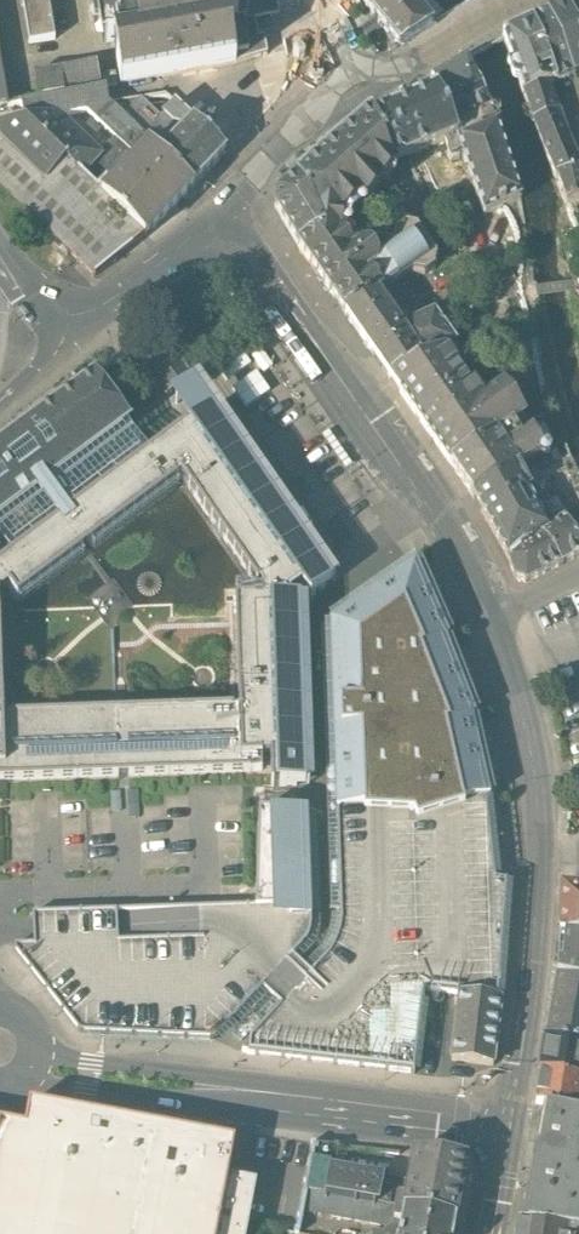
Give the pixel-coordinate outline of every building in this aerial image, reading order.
[(28,39),(55,35),(48,0),(22,0),(28,39)] [(122,62),(119,63),(122,81),(163,74),(163,77),(253,59),(269,55),(268,49),(262,51),(257,21),(273,18),(270,0),(111,0),(122,62)] [(427,0),(360,0),(396,42),(403,45),(434,26),(430,22),(439,14),(427,0)] [(549,12),(575,74),(578,71),(578,30),(569,11),(570,10),(566,2),(549,12)] [(570,10),(569,11),(578,30),(578,4),(570,10)] [(549,12),(531,22),(556,81),(557,81),(558,82),(575,74),(549,12)] [(556,81),(531,22),(503,35),(505,39),(523,90),(547,82),(548,84),(556,81)] [(0,48),(0,104),(9,103),(0,48)] [(278,99),(294,63),(289,48),(269,55),(253,59),(268,109),(278,99)] [(492,108),(467,59),(432,79),(436,89),(435,89),(451,128),(453,128),(457,140),(498,124),(492,108)] [(97,60),(33,71),(38,98),(102,87),(102,85),(99,72),(97,60)] [(116,69),(99,72),(102,85),(118,82),(116,69)] [(38,98),(21,101),(24,118),(57,112),(84,107),(107,103),(140,98),(166,94),(163,77),(102,87),(38,98)] [(547,82),(523,90),(534,119),(558,110),(548,84),(547,82)] [(382,112),(373,117),(394,163),(403,159),(407,157),(411,165),(416,167),(432,160),(435,169),(463,157),(457,140),(453,128),(451,128),(435,89),(382,112)] [(160,118),(140,98),(107,103),(149,144),(160,154),(193,120),(175,103),(160,118)] [(116,138),(100,154),(102,155),(83,176),(102,194),(149,144),(107,103),(84,107),(116,138)] [(84,107),(57,112),(100,154),(116,138),(84,107)] [(558,110),(534,119),(545,148),(569,139),(559,111),(558,110)] [(0,123),(0,136),(47,181),(67,160),(83,176),(102,155),(100,154),(57,112),(24,118),(0,123)] [(370,113),(300,175),(324,231),(340,233),(342,215),(360,199),(367,200),(378,190),(379,184),(397,167),(394,163),(373,117),(370,113)] [(226,152),(193,120),(160,154),(193,186),(226,152)] [(498,124),(457,140),(463,157),(476,192),(484,214),(521,196),(498,124)] [(67,160),(47,181),(0,136),(0,183),(95,275),(145,236),(83,176),(67,160)] [(545,148),(557,180),(578,173),(578,163),(569,139),(545,148)] [(160,154),(149,144),(102,194),(145,236),(193,186),(160,154)] [(557,180),(566,204),(578,200),(578,173),(557,180)] [(300,175),(277,195),(275,207),(297,244),(307,238),(324,231),(300,175)] [(484,214),(476,192),(433,214),(442,236),(484,214)] [(354,253),(340,233),(324,231),(346,285),(331,293),(344,311),(377,295),(378,296),(389,289),(407,276),(413,272),(425,274),(435,267),(437,255),(417,226),(417,227),(406,225),(396,232),(395,242),(388,235),(369,248),(363,247),(354,253)] [(346,285),(324,231),(307,238),(297,244),(331,293),(346,285)] [(410,316),(389,289),(378,296),(398,325),(410,316)] [(378,296),(377,295),(344,311),(354,325),(366,342),(382,365),(391,378),(414,365),(422,361),(402,331),(402,330),(398,325),(378,296)] [(436,315),(402,331),(422,361),(446,351),(458,345),(436,315)] [(158,330),(134,348),(167,395),(191,378),(158,330)] [(483,400),(459,365),(457,366),(451,358),(446,351),(422,361),(414,365),(391,378),(396,386),(451,464),(525,415),(524,413),(522,415),(513,402),(515,400),(504,385),(483,400)] [(262,771),(262,758),(271,758),(272,785),(307,784),(300,598),(290,598),(290,595),(303,586),(311,598),(334,582),(194,381),(169,399),(187,426),(148,455),(126,425),(130,423),(95,376),(0,446),(0,542),(11,557),(0,565),(0,595),(9,588),(17,600),(182,479),(258,587),(259,586),(261,589),(262,599),(235,600),(239,708),(234,708),(234,706),(4,715),(0,609),(0,780),(262,771)] [(525,415),(451,464),(473,496),(508,559),(545,534),(550,531),(538,509),(536,510),(526,493),(532,490),(519,468),(545,453),(533,431),(534,430),(526,417),(525,415)] [(574,535),(565,521),(550,531),(545,534),(563,565),(578,557),(578,542),(574,535)] [(545,534),(508,559),(509,561),(516,578),(527,583),(563,565),(545,534)] [(449,638),(417,563),(330,623),(334,723),(337,821),(340,914),(341,920),(339,931),(337,936),(335,940),(334,945),(328,955),(324,959),(311,973),(303,965),(293,956),(306,942),(309,936),(311,931),(312,925),(311,917),(308,809),(259,810),(255,907),(115,911),(33,914),(34,931),(34,945),(15,945),(15,951),(80,1033),(214,1040),(263,989),(273,998),(280,1005),(250,1038),(248,1054),(415,1074),(425,991),(434,992),(460,995),(499,1000),(508,881),(496,880),(488,806),(487,798),(490,798),(473,717),(476,716),(446,639),(449,638)] [(563,890),(560,936),(578,937),(578,892),(563,890)] [(560,936),(556,976),(578,981),(578,937),(560,936)] [(556,976),(547,1037),(578,1044),(578,981),(556,976)] [(499,1000),(460,995),(452,1061),(493,1066),(501,1000),(499,1000)] [(547,1037),(541,1070),(578,1078),(578,1044),(547,1037)] [(541,1070),(536,1102),(545,1104),(578,1111),(578,1078),(541,1070)] [(236,1142),(27,1103),(22,1129),(0,1125),(0,1233),(219,1233),(236,1142)] [(545,1104),(523,1222),(578,1230),(578,1229),(578,1111),(545,1104)] [(339,1146),(315,1144),(307,1192),(326,1195),(331,1169),(335,1169),(339,1146)] [(465,1161),(415,1155),(405,1210),(455,1219),(465,1161)] [(335,1169),(331,1169),(326,1195),(392,1207),(397,1181),(335,1169)] [(326,1195),(307,1192),(303,1211),(388,1227),(398,1222),(403,1223),(405,1210),(392,1207),(326,1195)] [(405,1210),(403,1223),(401,1233),(452,1233),(455,1219),(405,1210)] [(519,1221),(517,1233),(578,1233),(578,1230),(523,1222),(519,1221)]
